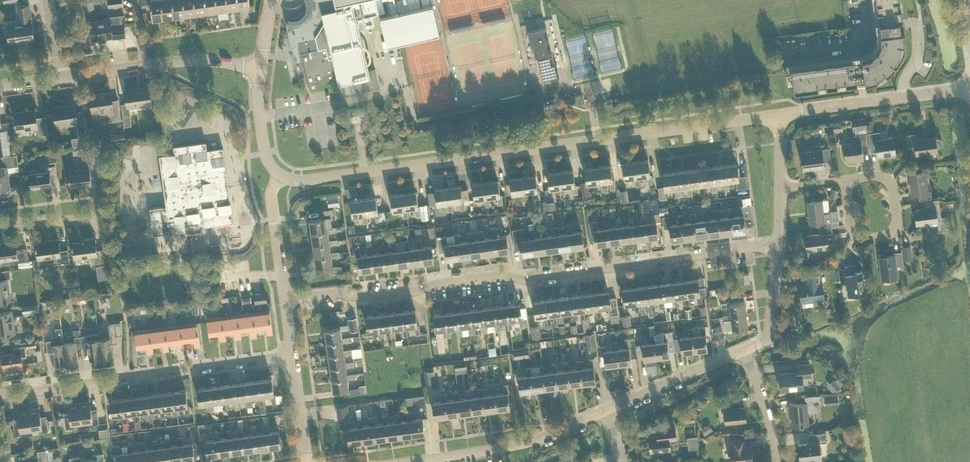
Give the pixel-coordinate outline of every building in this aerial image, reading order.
[(93,8),(92,0),(84,1),(85,10),(93,8)] [(162,0),(150,0),(151,3),(153,17),(164,16),(162,0)] [(175,14),(173,0),(162,0),(164,16),(175,14)] [(185,13),(183,0),(173,0),(175,14),(185,13)] [(196,11),(194,0),(183,0),(185,13),(196,11)] [(207,10),(205,0),(194,0),(196,11),(207,10)] [(217,8),(216,0),(205,0),(207,10),(217,8)] [(228,7),(227,0),(216,0),(217,8),(228,7)] [(311,1),(311,6),(310,11),(308,15),(305,19),(301,22),(296,23),(291,23),(287,22),(286,21),(286,22),(295,63),(296,63),(299,75),(305,74),(308,84),(334,77),(333,75),(337,74),(341,95),(379,86),(375,68),(368,70),(356,17),(364,16),(385,11),(382,0),(310,0),(311,1)] [(387,1),(390,14),(381,16),(388,44),(403,41),(441,33),(433,0),(387,0),(387,1)] [(791,67),(793,88),(806,86),(806,89),(817,87),(817,85),(826,83),(826,86),(837,85),(837,82),(846,81),(846,83),(857,82),(856,79),(859,79),(864,78),(865,81),(876,77),(874,74),(884,70),(886,72),(895,64),(892,62),(893,61),(895,59),(895,58),(896,57),(896,56),(897,55),(897,54),(898,53),(901,54),(904,42),(901,42),(901,41),(901,39),(901,37),(901,35),(901,32),(901,31),(899,19),(902,19),(901,8),(898,9),(897,0),(876,0),(876,3),(877,3),(878,11),(877,11),(879,22),(880,34),(880,36),(880,38),(880,39),(880,40),(879,42),(879,43),(879,44),(878,45),(878,46),(877,47),(877,48),(876,49),(875,50),(873,52),(872,53),(871,54),(870,54),(869,55),(868,56),(861,57),(857,58),(842,60),(842,61),(834,62),(834,61),(823,63),(815,64),(807,65),(807,66),(801,66),(791,67)] [(10,42),(35,39),(32,22),(31,22),(31,19),(32,18),(30,4),(18,6),(20,20),(21,20),(22,24),(8,26),(10,42)] [(124,24),(125,24),(124,14),(109,16),(110,19),(89,21),(92,39),(101,38),(101,39),(106,39),(106,37),(112,36),(113,38),(126,36),(124,24)] [(543,79),(559,75),(557,63),(555,64),(547,27),(546,27),(546,28),(529,31),(533,48),(535,58),(537,57),(540,70),(541,70),(543,79)] [(144,103),(152,102),(149,86),(125,90),(127,103),(121,104),(124,126),(131,125),(129,107),(144,105),(144,103)] [(118,99),(112,100),(111,92),(90,95),(93,117),(111,114),(112,121),(121,119),(118,99)] [(80,136),(86,135),(83,110),(77,111),(76,104),(55,107),(57,124),(78,121),(80,136)] [(46,116),(36,118),(35,110),(15,113),(17,130),(38,127),(38,135),(48,134),(46,116)] [(831,131),(830,124),(823,125),(824,132),(831,131)] [(0,130),(0,155),(11,153),(7,129),(0,130)] [(896,154),(893,137),(881,138),(880,131),(868,133),(871,152),(877,151),(878,156),(896,154)] [(111,140),(125,139),(124,132),(111,134),(111,135),(111,140)] [(845,161),(860,159),(863,158),(861,145),(868,144),(866,133),(854,135),(855,142),(843,144),(845,161)] [(935,138),(935,136),(916,139),(915,133),(906,134),(908,148),(915,147),(916,154),(937,151),(936,147),(939,146),(941,145),(942,143),(942,141),(940,139),(938,138),(935,138)] [(201,226),(233,222),(223,147),(207,149),(206,141),(173,146),(174,153),(159,155),(163,187),(165,195),(166,205),(150,207),(151,218),(150,218),(152,235),(170,232),(171,238),(187,236),(186,232),(202,230),(201,226)] [(89,171),(95,170),(92,147),(82,148),(84,168),(68,171),(70,187),(91,184),(89,171)] [(821,149),(801,152),(803,170),(824,167),(823,161),(831,160),(829,148),(821,149)] [(19,165),(17,154),(0,156),(0,190),(0,193),(1,194),(3,195),(8,194),(10,193),(10,192),(10,186),(8,166),(19,165)] [(637,176),(639,176),(647,175),(648,183),(653,183),(651,174),(650,174),(648,159),(635,161),(637,176)] [(640,184),(639,176),(637,176),(635,161),(622,163),(624,178),(634,177),(635,185),(640,184)] [(747,187),(746,175),(738,176),(736,163),(724,165),(726,181),(728,181),(736,179),(737,188),(747,187)] [(610,164),(597,166),(600,182),(601,181),(609,180),(610,189),(615,188),(614,179),(612,179),(610,164)] [(51,182),(57,181),(55,165),(46,167),(46,172),(29,174),(31,188),(51,185),(51,182)] [(729,189),(728,181),(726,181),(724,165),(712,166),(714,182),(716,182),(723,181),(724,190),(729,189)] [(597,166),(585,168),(586,180),(587,183),(588,183),(597,182),(598,190),(602,190),(601,181),(600,182),(597,166)] [(717,191),(716,182),(714,182),(712,166),(699,168),(701,184),(703,184),(711,183),(712,192),(717,191)] [(704,193),(703,184),(701,184),(699,168),(687,170),(689,186),(691,186),(699,184),(700,193),(704,193)] [(562,187),(564,187),(572,185),(573,194),(578,193),(576,184),(575,184),(573,170),(560,171),(562,187)] [(692,194),(691,186),(689,186),(687,170),(675,171),(677,187),(679,187),(686,186),(688,195),(692,194)] [(925,176),(928,175),(927,170),(909,172),(912,193),(918,192),(919,199),(931,198),(930,190),(927,191),(925,176)] [(565,195),(564,187),(562,187),(560,171),(547,173),(549,189),(559,187),(560,196),(565,195)] [(680,196),(679,187),(677,187),(675,171),(662,173),(664,186),(658,187),(660,199),(666,198),(664,189),(674,188),(675,197),(680,196)] [(525,192),(526,192),(534,190),(535,199),(540,198),(539,189),(537,190),(535,175),(522,176),(525,192)] [(528,200),(526,192),(525,192),(522,176),(510,178),(512,194),(522,192),(523,201),(528,200)] [(487,197),(489,197),(497,196),(498,204),(503,203),(501,194),(500,195),(498,180),(485,182),(487,197)] [(586,180),(580,181),(583,199),(589,198),(590,198),(588,183),(587,183),(586,180)] [(490,205),(489,197),(487,197),(485,182),(472,183),(474,199),(484,197),(485,206),(490,205)] [(450,202),(451,202),(459,201),(461,209),(465,208),(464,200),(462,200),(460,185),(448,187),(450,202)] [(453,210),(451,202),(450,202),(448,187),(435,189),(437,204),(447,202),(448,211),(453,210)] [(832,188),(830,196),(836,198),(838,190),(832,188)] [(628,201),(626,189),(619,190),(621,202),(628,201)] [(405,208),(407,208),(415,207),(416,215),(421,215),(420,206),(418,206),(416,191),(403,193),(405,208)] [(328,205),(339,204),(338,193),(327,195),(328,205)] [(408,216),(407,208),(405,208),(403,193),(390,195),(392,210),(403,209),(404,217),(408,216)] [(378,221),(380,220),(379,211),(378,212),(376,197),(363,198),(365,214),(367,214),(375,212),(376,221),(378,221)] [(368,222),(367,214),(365,214),(363,198),(350,200),(352,216),(362,214),(363,223),(368,222)] [(547,209),(545,199),(539,200),(540,210),(547,209)] [(941,216),(940,209),(938,200),(924,202),(925,208),(915,209),(917,224),(937,222),(937,217),(941,216)] [(546,202),(547,209),(555,208),(554,201),(546,202)] [(821,201),(807,203),(810,224),(817,223),(818,229),(831,227),(830,221),(837,220),(836,210),(830,211),(830,213),(823,214),(823,210),(821,201)] [(696,221),(694,221),(696,238),(708,236),(706,220),(708,220),(708,219),(707,211),(705,202),(701,203),(702,211),(703,220),(696,221)] [(428,218),(427,204),(420,205),(421,219),(428,218)] [(752,225),(751,216),(750,204),(739,206),(740,215),(733,216),(733,217),(731,217),(733,232),(746,230),(745,226),(752,225)] [(659,207),(660,214),(668,213),(667,206),(659,207)] [(733,217),(733,216),(732,216),(731,207),(727,208),(728,217),(721,218),(719,219),(721,234),(733,232),(731,217),(733,217)] [(327,229),(327,228),(326,220),(335,219),(333,208),(322,210),(322,218),(309,219),(311,232),(327,229)] [(721,218),(720,218),(719,209),(714,210),(716,218),(708,219),(708,220),(706,220),(708,236),(721,234),(719,219),(721,218)] [(646,238),(658,236),(656,221),(646,222),(645,213),(640,214),(642,223),(643,222),(646,238)] [(694,221),(696,221),(695,213),(690,213),(691,222),(684,223),(682,223),(684,239),(696,238),(694,221)] [(682,223),(684,223),(682,214),(678,215),(679,224),(669,225),(668,216),(662,217),(664,229),(670,228),(672,241),(684,239),(682,223)] [(643,222),(642,223),(634,224),(633,215),(628,216),(629,224),(631,224),(633,240),(646,238),(643,222)] [(496,236),(495,228),(495,227),(496,227),(495,216),(489,216),(492,237),(494,237),(496,252),(508,251),(506,235),(496,236)] [(546,227),(545,222),(544,222),(543,216),(540,217),(543,236),(544,236),(547,251),(559,250),(557,234),(555,234),(547,235),(546,227)] [(631,224),(629,224),(622,225),(620,217),(616,217),(617,226),(619,226),(621,241),(633,240),(631,224)] [(558,225),(557,218),(553,219),(555,234),(557,234),(559,250),(571,248),(569,232),(567,233),(560,234),(558,225)] [(619,226),(617,226),(609,227),(608,218),(604,219),(605,228),(607,227),(609,243),(621,241),(619,226)] [(607,227),(605,228),(597,229),(596,220),(591,221),(593,230),(594,230),(596,245),(609,243),(607,227)] [(584,246),(582,231),(572,232),(571,223),(566,224),(567,233),(569,232),(571,248),(584,246)] [(327,229),(311,232),(313,244),(329,242),(329,240),(327,232),(336,231),(336,226),(327,228),(327,229)] [(421,226),(413,227),(414,236),(422,235),(421,226)] [(532,237),(530,238),(525,238),(524,227),(512,229),(515,249),(521,248),(522,255),(534,253),(532,237)] [(819,234),(805,236),(807,251),(828,248),(827,242),(833,241),(831,227),(818,229),(819,234)] [(544,236),(543,236),(535,237),(534,228),(529,229),(530,238),(532,237),(534,253),(547,251),(544,236)] [(494,237),(492,237),(484,238),(483,229),(478,230),(480,239),(481,238),(484,254),(496,252),(494,237)] [(480,239),(474,239),(473,231),(466,232),(467,240),(469,240),(471,256),(484,254),(481,238),(480,239)] [(469,240),(467,240),(460,241),(458,233),(454,233),(455,242),(457,242),(459,257),(471,256),(469,240)] [(457,242),(455,242),(447,243),(446,234),(437,236),(439,252),(445,251),(446,259),(459,257),(457,242)] [(396,241),(395,237),(391,237),(392,242),(391,242),(393,251),(395,250),(397,266),(409,264),(407,249),(405,249),(397,250),(396,241)] [(94,263),(106,261),(104,249),(96,250),(95,238),(85,239),(85,241),(72,242),(75,258),(93,256),(94,263)] [(372,245),(371,245),(370,238),(366,239),(368,254),(370,254),(372,269),(384,268),(382,252),(380,252),(373,253),(372,245)] [(434,261),(432,245),(422,247),(421,238),(416,238),(417,247),(419,247),(421,263),(434,261)] [(58,263),(69,262),(67,249),(60,250),(59,239),(49,240),(49,242),(37,243),(38,259),(57,256),(58,263)] [(329,242),(313,244),(314,256),(330,254),(330,252),(329,244),(338,243),(337,239),(329,240),(329,242)] [(419,247),(417,247),(410,248),(408,240),(404,240),(405,249),(407,249),(409,264),(421,263),(419,247)] [(0,244),(0,260),(18,258),(18,260),(18,261),(26,260),(24,248),(24,247),(16,248),(15,241),(5,242),(5,243),(0,244)] [(395,250),(393,251),(385,252),(384,243),(379,244),(380,252),(382,252),(384,268),(397,266),(395,250)] [(212,254),(221,252),(220,244),(211,245),(212,254)] [(904,260),(912,259),(910,244),(902,245),(904,260)] [(370,254),(368,254),(360,255),(359,246),(355,247),(356,256),(357,256),(360,271),(372,269),(370,254)] [(330,254),(314,256),(316,269),(329,267),(330,273),(342,271),(341,265),(332,266),(331,257),(340,256),(339,251),(330,252),(330,254)] [(897,265),(903,264),(902,251),(893,252),(893,253),(878,256),(881,280),(898,277),(897,265)] [(830,258),(820,259),(821,266),(831,264),(830,258)] [(98,279),(108,278),(106,264),(96,266),(98,279)] [(862,272),(860,272),(856,273),(855,266),(845,267),(845,268),(839,269),(841,284),(846,284),(848,297),(860,295),(865,294),(862,272)] [(11,277),(10,270),(0,271),(0,302),(10,300),(7,278),(11,277)] [(813,304),(812,299),(823,298),(820,273),(802,275),(803,285),(799,286),(801,301),(802,306),(813,304)] [(704,286),(698,287),(697,279),(685,281),(687,296),(688,296),(696,295),(697,303),(702,302),(701,294),(705,293),(704,286)] [(689,304),(688,296),(687,296),(685,281),(672,283),(674,298),(676,298),(684,297),(685,304),(689,304)] [(677,305),(676,298),(674,298),(672,283),(660,284),(662,300),(663,300),(671,299),(672,306),(677,305)] [(664,307),(663,300),(662,300),(660,284),(647,286),(649,302),(651,302),(659,301),(660,308),(664,307)] [(651,302),(649,302),(647,286),(634,288),(636,303),(638,303),(644,303),(645,310),(647,309),(648,315),(653,315),(651,302)] [(639,311),(638,303),(636,303),(634,288),(622,290),(624,305),(633,304),(634,311),(639,311)] [(608,291),(596,293),(598,309),(599,309),(607,308),(608,315),(610,315),(617,314),(615,297),(609,298),(608,291)] [(255,304),(267,302),(266,292),(254,294),(255,304)] [(601,316),(599,309),(598,309),(596,293),(583,295),(585,310),(587,310),(595,309),(596,317),(601,316)] [(588,318),(587,310),(585,310),(583,295),(571,296),(573,312),(574,312),(582,311),(583,318),(588,318)] [(575,319),(574,312),(573,312),(571,296),(558,298),(560,314),(562,314),(570,313),(571,320),(575,319)] [(562,314),(560,314),(558,298),(545,300),(548,316),(550,316),(550,315),(557,314),(558,322),(563,321),(562,314)] [(550,315),(550,316),(548,316),(545,300),(533,302),(535,317),(543,316),(545,327),(552,326),(550,315)] [(729,307),(730,315),(730,316),(746,314),(744,301),(729,303),(729,302),(720,303),(721,308),(729,307)] [(23,313),(40,310),(39,302),(22,305),(23,313)] [(519,327),(524,326),(523,318),(521,318),(519,303),(507,305),(509,321),(511,320),(518,319),(519,327)] [(512,327),(511,320),(509,321),(507,305),(495,306),(497,322),(499,322),(506,321),(507,328),(508,335),(511,335),(510,328),(512,327)] [(500,329),(499,322),(497,322),(495,306),(482,308),(485,324),(487,324),(494,322),(495,330),(500,329)] [(485,324),(482,308),(470,310),(472,325),(474,325),(482,324),(483,331),(488,331),(487,324),(485,324)] [(267,334),(272,333),(269,310),(253,312),(256,329),(266,328),(267,334)] [(415,334),(420,333),(419,324),(417,325),(415,310),(402,312),(404,326),(406,326),(414,325),(415,334)] [(475,332),(474,325),(472,325),(470,310),(458,311),(460,327),(462,327),(469,326),(470,333),(475,332)] [(15,333),(12,311),(0,312),(0,335),(15,333)] [(463,334),(462,327),(460,327),(458,311),(446,313),(448,328),(449,328),(457,327),(458,335),(463,334)] [(257,335),(256,329),(253,312),(238,314),(240,331),(250,330),(251,336),(257,335)] [(407,335),(406,326),(404,326),(402,312),(390,313),(392,328),(394,328),(402,327),(403,336),(407,335)] [(395,337),(394,328),(392,328),(390,313),(378,315),(380,330),(382,330),(390,329),(391,337),(395,337)] [(450,336),(449,328),(448,328),(446,313),(433,315),(435,330),(445,329),(446,337),(450,336)] [(241,337),(240,331),(238,314),(222,316),(225,333),(235,332),(235,338),(241,337)] [(631,324),(630,314),(621,315),(622,325),(631,324)] [(732,328),(747,326),(746,314),(730,316),(730,315),(722,316),(723,320),(731,319),(732,328)] [(383,339),(382,330),(380,330),(378,315),(365,317),(367,332),(377,330),(379,339),(383,339)] [(226,340),(225,333),(222,316),(206,318),(209,335),(219,334),(220,340),(226,340)] [(348,331),(357,329),(355,318),(346,319),(347,324),(339,326),(339,327),(325,329),(326,341),(342,339),(341,338),(340,330),(348,329),(348,331)] [(686,319),(689,337),(680,338),(682,353),(694,351),(692,336),(693,336),(691,319),(686,319)] [(117,343),(116,335),(122,334),(121,322),(108,323),(110,336),(104,337),(103,329),(98,330),(98,332),(101,357),(113,356),(111,344),(117,343)] [(194,347),(200,346),(197,322),(181,324),(183,342),(184,341),(193,340),(194,347)] [(185,348),(184,341),(183,342),(181,324),(165,327),(168,344),(178,342),(179,349),(185,348)] [(541,337),(539,324),(530,326),(532,338),(541,337)] [(720,333),(723,333),(721,325),(712,327),(715,339),(721,337),(720,333)] [(705,335),(706,335),(705,326),(700,327),(701,335),(693,336),(692,336),(694,351),(707,349),(705,335)] [(66,362),(64,343),(62,327),(56,328),(57,336),(51,336),(52,340),(46,340),(47,352),(53,351),(55,364),(66,362)] [(169,350),(168,344),(165,327),(150,329),(152,346),(153,346),(162,344),(163,351),(169,350)] [(153,352),(153,346),(152,346),(150,329),(134,331),(136,348),(147,346),(148,353),(153,352)] [(599,344),(606,343),(604,331),(597,332),(599,344)] [(656,357),(668,356),(668,351),(674,350),(671,331),(654,334),(655,342),(654,342),(656,357)] [(90,359),(101,357),(98,332),(86,334),(86,335),(81,336),(82,348),(88,347),(90,359)] [(588,348),(595,347),(593,333),(586,334),(588,348)] [(654,334),(649,334),(650,343),(641,344),(643,359),(656,357),(654,342),(655,342),(654,334)] [(76,348),(82,348),(81,336),(74,337),(75,341),(64,343),(66,362),(78,361),(76,348)] [(343,351),(343,350),(342,342),(350,341),(349,337),(341,338),(342,339),(326,341),(328,353),(343,351)] [(630,357),(636,356),(633,338),(624,339),(625,347),(617,348),(616,349),(618,364),(630,362),(630,357)] [(617,348),(616,341),(611,341),(612,349),(603,351),(605,366),(618,364),(616,349),(617,348)] [(22,370),(21,364),(23,364),(22,356),(26,356),(25,345),(13,347),(14,353),(2,354),(3,366),(6,366),(6,372),(22,370)] [(527,348),(514,350),(515,357),(528,355),(527,348)] [(345,363),(345,362),(344,354),(352,353),(351,349),(343,350),(343,351),(328,353),(330,365),(345,363)] [(476,357),(476,352),(475,350),(464,352),(465,359),(476,357)] [(593,367),(594,367),(593,358),(588,359),(589,367),(581,368),(580,368),(582,383),(595,382),(593,367)] [(346,367),(354,366),(362,365),(362,360),(345,362),(345,363),(330,365),(331,377),(347,375),(347,374),(346,367)] [(580,368),(581,368),(580,360),(576,361),(577,368),(569,370),(567,370),(569,385),(582,383),(580,368)] [(455,363),(455,369),(467,368),(466,361),(455,363)] [(567,370),(569,370),(568,362),(564,363),(565,370),(557,371),(555,371),(557,387),(569,385),(567,370)] [(555,371),(557,371),(556,363),(551,364),(552,372),(543,373),(545,388),(557,387),(555,371)] [(802,377),(811,376),(809,363),(797,364),(797,371),(779,373),(780,388),(782,390),(803,388),(802,377)] [(543,373),(542,365),(538,366),(539,374),(531,375),(530,375),(532,390),(545,388),(543,373)] [(430,373),(434,373),(433,367),(423,368),(425,384),(431,383),(430,373)] [(530,375),(531,375),(530,367),(526,367),(527,375),(517,376),(519,392),(532,390),(530,375)] [(347,375),(331,377),(333,391),(349,389),(348,379),(356,378),(355,373),(347,374),(347,375)] [(840,386),(833,378),(826,384),(832,392),(840,386)] [(272,403),(276,402),(275,394),(274,394),(272,379),(259,380),(261,396),(263,396),(271,395),(272,403)] [(247,382),(249,398),(251,397),(259,396),(261,413),(265,412),(263,396),(261,396),(259,380),(247,382)] [(252,406),(251,397),(249,398),(247,382),(235,384),(237,399),(239,399),(247,398),(248,411),(249,410),(250,414),(253,414),(252,406)] [(240,407),(239,399),(237,399),(235,384),(222,386),(225,401),(226,401),(234,400),(235,408),(240,407)] [(497,409),(510,407),(508,393),(509,393),(508,384),(503,384),(504,393),(496,394),(495,394),(497,409)] [(495,394),(496,394),(495,385),(490,386),(491,394),(484,395),(483,395),(484,410),(497,409),(495,394)] [(227,409),(226,401),(225,401),(222,386),(210,387),(212,403),(214,403),(222,402),(223,410),(227,409)] [(215,411),(214,403),(212,403),(210,387),(198,389),(200,404),(210,403),(211,412),(215,411)] [(483,395),(484,395),(483,387),(478,388),(479,396),(471,397),(470,397),(472,412),(484,410),(483,395)] [(470,397),(471,397),(470,389),(465,389),(466,397),(458,398),(460,413),(472,412),(470,397)] [(185,414),(190,413),(189,405),(188,405),(186,390),(173,392),(175,407),(177,407),(184,406),(185,414)] [(457,390),(453,391),(454,399),(446,400),(445,400),(447,415),(460,413),(458,398),(457,390)] [(178,415),(177,407),(175,407),(173,392),(160,394),(162,408),(164,408),(172,407),(173,415),(178,415)] [(445,400),(446,400),(445,392),(440,392),(441,401),(432,402),(434,417),(447,415),(445,400)] [(165,417),(164,408),(162,408),(160,394),(148,395),(150,410),(152,410),(160,409),(161,417),(165,417)] [(417,395),(416,395),(417,403),(417,406),(418,406),(426,405),(424,394),(417,395)] [(831,394),(823,395),(824,404),(832,404),(831,394)] [(153,418),(152,410),(150,410),(148,395),(135,397),(137,412),(139,412),(147,411),(148,419),(153,418)] [(815,403),(820,403),(819,395),(805,396),(805,402),(788,404),(789,412),(791,411),(792,425),(808,424),(807,412),(816,411),(815,403)] [(141,420),(139,412),(137,412),(135,397),(123,399),(125,414),(127,413),(135,412),(136,420),(141,420)] [(128,421),(127,413),(125,414),(123,399),(110,400),(112,415),(122,414),(123,422),(128,421)] [(89,425),(99,423),(97,411),(91,412),(90,400),(79,402),(82,421),(88,420),(89,425)] [(725,422),(746,420),(744,407),(740,407),(739,401),(720,403),(721,410),(724,409),(725,422)] [(75,422),(82,421),(79,402),(68,403),(70,415),(64,416),(66,428),(76,426),(75,422)] [(349,417),(347,405),(335,406),(337,419),(349,417)] [(38,432),(48,430),(47,418),(41,419),(39,407),(28,409),(31,428),(37,427),(38,432)] [(25,429),(31,428),(28,409),(18,410),(19,422),(13,423),(15,435),(25,433),(25,429)] [(409,419),(411,435),(424,433),(422,418),(412,419),(411,412),(407,412),(408,420),(409,419)] [(394,414),(395,421),(397,421),(399,436),(411,435),(409,419),(408,420),(399,421),(398,413),(394,414)] [(268,432),(267,424),(266,415),(262,416),(264,432),(266,432),(268,447),(281,445),(279,430),(268,432)] [(387,438),(399,436),(397,421),(395,421),(387,422),(386,415),(382,415),(381,415),(382,423),(384,423),(387,438)] [(382,423),(374,424),(373,416),(369,417),(370,425),(372,424),(374,440),(387,438),(384,423),(382,423)] [(257,433),(256,425),(254,417),(250,418),(251,426),(252,434),(254,434),(256,449),(268,447),(266,432),(264,432),(257,433)] [(361,418),(356,419),(357,426),(360,426),(362,441),(374,440),(372,424),(370,425),(362,426),(361,418)] [(231,437),(230,429),(230,428),(231,428),(230,420),(225,420),(227,437),(229,437),(231,452),(243,451),(241,435),(239,436),(231,437)] [(349,443),(362,441),(360,426),(357,426),(350,427),(349,420),(345,420),(346,429),(347,429),(349,443)] [(713,430),(708,423),(700,428),(705,435),(713,430)] [(243,426),(238,427),(239,436),(241,435),(243,451),(256,449),(254,434),(252,434),(244,435),(243,426)] [(650,451),(670,449),(669,439),(676,438),(675,426),(656,428),(657,436),(648,437),(650,451)] [(106,428),(99,429),(100,436),(107,435),(106,428)] [(229,437),(227,437),(219,438),(218,431),(214,431),(215,439),(217,439),(219,454),(231,452),(229,437)] [(826,441),(825,432),(807,434),(808,441),(807,443),(798,444),(800,459),(812,458),(812,461),(821,461),(819,442),(826,441)] [(217,439),(215,439),(207,440),(206,433),(202,433),(203,441),(204,441),(206,456),(219,454),(217,439)] [(689,447),(699,446),(698,434),(688,434),(689,447)] [(182,460),(194,458),(192,442),(183,444),(182,436),(177,437),(178,444),(179,444),(182,460)] [(751,446),(745,447),(744,438),(737,439),(737,436),(730,437),(731,446),(729,446),(731,461),(741,461),(744,461),(752,461),(751,446)] [(179,444),(178,444),(170,445),(169,438),(164,438),(165,446),(167,446),(169,461),(182,460),(179,444)] [(165,446),(158,447),(157,440),(152,440),(153,448),(155,448),(157,461),(164,461),(169,461),(167,446),(165,446)] [(153,448),(145,449),(144,441),(140,442),(141,449),(142,449),(144,461),(157,461),(155,448),(153,448)] [(128,451),(130,451),(131,461),(144,461),(142,449),(141,449),(133,451),(132,443),(127,444),(128,451)] [(128,451),(120,452),(119,445),(114,446),(115,454),(117,453),(118,461),(131,461),(130,451),(128,451)] [(46,449),(37,451),(37,455),(30,456),(31,461),(29,461),(47,461),(46,449)] [(103,453),(93,454),(93,458),(87,459),(87,461),(104,461),(103,453)]
